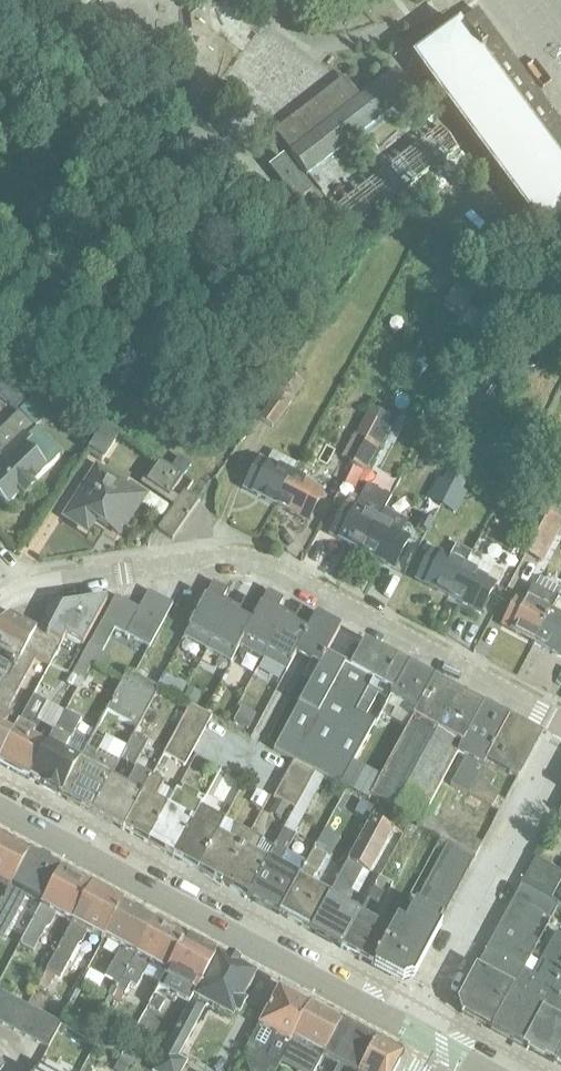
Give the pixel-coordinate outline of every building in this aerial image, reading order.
[(478,14),(417,59),(544,241),(560,227),(560,126),(478,14)] [(338,155),(417,98),(398,74),(288,157),(357,237),(458,154),(439,130),(364,186),(338,155)] [(292,190),(305,179),(282,151),(269,162),(292,190)] [(261,417),(276,424),(288,396),(272,390),(261,417)] [(373,469),(392,416),(365,407),(346,460),(373,469)] [(101,428),(87,451),(101,460),(115,436),(101,428)] [(8,504),(20,492),(22,494),(34,482),(31,480),(47,465),(22,440),(0,462),(0,496),(8,504)] [(140,481),(173,503),(183,489),(186,491),(194,480),(185,475),(191,466),(177,456),(170,465),(158,456),(140,481)] [(260,458),(245,488),(277,504),(292,474),(260,458)] [(60,518),(87,535),(97,519),(119,533),(144,496),(96,464),(60,518)] [(378,470),(371,482),(389,493),(396,481),(378,470)] [(292,474),(277,504),(310,520),(324,490),(292,474)] [(454,510),(465,485),(442,475),(431,500),(454,510)] [(157,528),(171,538),(198,500),(186,491),(183,489),(173,503),(157,528)] [(347,505),(332,535),(364,551),(379,521),(347,505)] [(560,522),(560,515),(545,509),(520,574),(538,581),(560,522)] [(379,521),(364,551),(396,567),(411,537),(379,521)] [(431,550),(416,580),(449,596),(463,566),(431,550)] [(463,566),(449,596),(481,612),(496,582),(463,566)] [(201,601),(213,607),(218,597),(223,589),(211,583),(201,601)] [(139,607),(135,614),(159,627),(172,603),(148,590),(139,607)] [(257,610),(269,616),(274,605),(279,597),(267,591),(259,607),(257,610)] [(114,594),(72,674),(82,679),(92,661),(95,662),(114,628),(149,646),(159,627),(135,614),(139,607),(114,594)] [(45,633),(61,643),(65,634),(80,642),(106,597),(61,603),(45,633)] [(183,636),(206,648),(230,602),(218,597),(213,607),(201,601),(183,636)] [(518,597),(503,627),(535,643),(550,613),(518,597)] [(242,609),(236,620),(248,626),(257,610),(259,607),(246,600),(242,609)] [(230,602),(206,648),(230,661),(239,644),(248,626),(236,620),(242,609),(230,602)] [(239,644),(262,656),(286,611),(274,605),(269,616),(257,610),(239,644)] [(298,617),(292,628),(304,634),(313,615),(302,609),(298,617)] [(286,611),(262,656),(286,669),(295,650),(304,634),(292,628),(298,617),(286,611)] [(304,634),(295,650),(300,653),(321,664),(327,653),(341,625),(319,614),(315,612),(313,615),(304,634)] [(17,661),(37,626),(11,613),(0,621),(0,652),(17,661)] [(535,643),(560,655),(560,618),(550,613),(535,643)] [(408,664),(365,640),(351,667),(373,679),(394,690),(408,664)] [(351,667),(327,653),(321,664),(276,750),(293,760),(314,771),(324,777),(340,785),(374,721),(356,711),(373,679),(351,667)] [(394,690),(391,696),(417,710),(435,678),(408,664),(394,690)] [(127,670),(107,709),(136,725),(157,685),(127,670)] [(484,704),(435,678),(417,710),(371,796),(420,822),(457,752),(484,704)] [(190,704),(165,754),(185,764),(211,715),(190,704)] [(489,760),(512,719),(484,704),(457,752),(467,758),(453,784),(471,794),(489,760)] [(542,735),(512,719),(489,760),(520,777),(542,735)] [(16,733),(0,725),(0,763),(16,733)] [(31,780),(50,744),(20,728),(16,733),(0,763),(31,780)] [(31,780),(63,797),(82,761),(50,744),(31,780)] [(293,760),(273,796),(294,808),(314,771),(293,760)] [(63,797),(94,813),(113,777),(82,761),(63,797)] [(294,808),(268,859),(278,864),(324,777),(314,771),(294,808)] [(94,813),(124,829),(143,793),(113,777),(94,813)] [(124,829),(149,842),(169,807),(143,793),(124,829)] [(174,856),(199,869),(219,833),(226,818),(200,805),(192,820),(174,856)] [(149,842),(174,856),(192,820),(169,807),(149,842)] [(482,843),(428,815),(421,827),(475,856),(482,843)] [(401,834),(371,818),(348,860),(366,870),(378,877),(401,834)] [(219,833),(199,869),(248,895),(268,859),(219,833)] [(537,858),(524,881),(552,897),(560,879),(560,871),(537,858)] [(248,895),(281,913),(299,879),(300,876),(278,864),(268,859),(248,895)] [(348,860),(328,895),(347,904),(366,870),(348,860)] [(281,913),(310,928),(328,895),(299,879),(281,913)] [(552,897),(524,881),(479,965),(516,985),(560,901),(552,897)] [(310,928),(345,947),(363,913),(347,904),(328,895),(310,928)] [(392,929),(374,963),(405,980),(414,977),(445,919),(415,903),(404,923),(398,919),(392,929)] [(345,947),(374,963),(392,929),(363,913),(345,947)] [(60,981),(85,934),(70,926),(44,973),(60,981)] [(516,985),(479,965),(458,1003),(460,1012),(493,1029),(513,992),(516,985)] [(278,988),(258,1026),(290,1043),(291,1039),(310,1005),(278,988)] [(0,991),(0,1022),(51,1046),(63,1021),(0,991)] [(543,1008),(513,992),(493,1029),(524,1045),(541,1013),(543,1008)] [(340,1021),(310,1005),(291,1039),(322,1055),(340,1021)] [(524,1045),(554,1061),(560,1048),(560,1024),(541,1013),(524,1045)] [(340,1021),(322,1055),(352,1070),(357,1070),(375,1039),(340,1021)] [(375,1039),(357,1070),(396,1070),(405,1054),(375,1039)]
